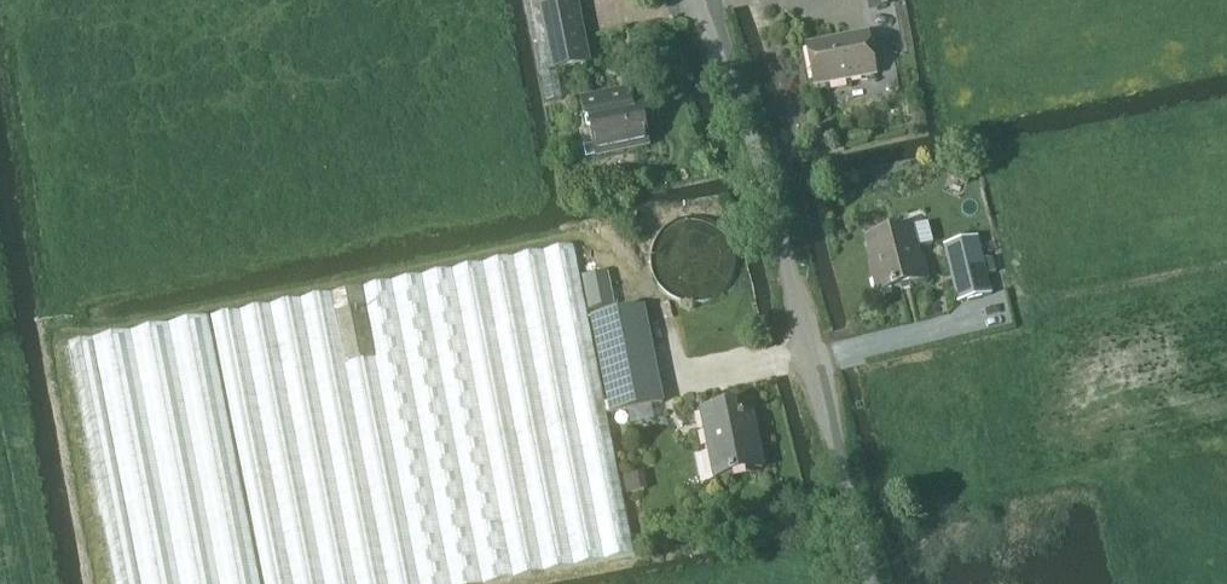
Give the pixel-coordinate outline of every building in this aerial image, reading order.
[(541,1),(538,1),(552,71),(586,64),(574,0),(540,0),(541,1)] [(816,86),(877,74),(870,35),(808,46),(816,86)] [(634,108),(631,89),(581,99),(586,124),(590,123),(597,157),(649,146),(641,106),(634,108)] [(921,257),(913,226),(867,238),(874,266),(871,267),(879,293),(929,279),(923,257),(921,257)] [(958,302),(992,294),(979,238),(945,246),(958,302)] [(634,555),(574,247),(70,345),(117,583),(490,583),(634,555)] [(590,311),(615,306),(609,272),(583,277),(590,311)] [(611,415),(665,403),(645,306),(591,317),(611,415)] [(738,417),(736,405),(701,412),(713,477),(761,468),(751,415),(738,417)]
